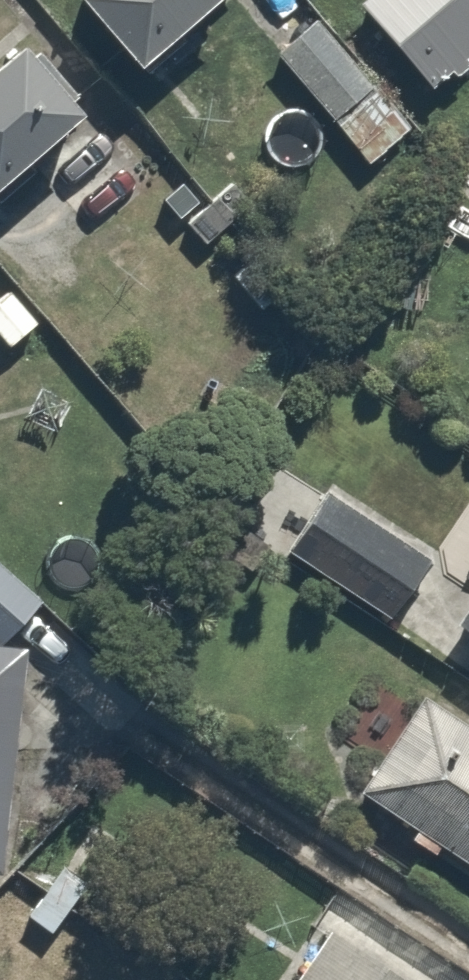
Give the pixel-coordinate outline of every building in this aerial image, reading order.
[(76,58),(148,0),(28,0),(76,58)] [(412,85),(468,39),(468,0),(343,0),(412,85)] [(317,9),(265,47),(352,166),(404,127),(317,9)] [(13,93),(0,78),(0,105),(13,93)] [(3,282),(0,285),(0,343),(32,314),(3,282)] [(320,486),(278,546),(380,618),(422,559),(320,486)] [(3,639),(45,595),(0,552),(0,638),(3,639)] [(468,643),(468,569),(435,622),(468,643)] [(0,638),(0,786),(18,641),(3,639),(0,638)] [(342,786),(390,826),(377,842),(419,876),(436,856),(468,883),(468,731),(409,681),(330,777),(342,786)] [(51,934),(84,870),(49,852),(16,917),(51,934)] [(314,923),(275,979),(404,979),(316,919),(314,923)]
